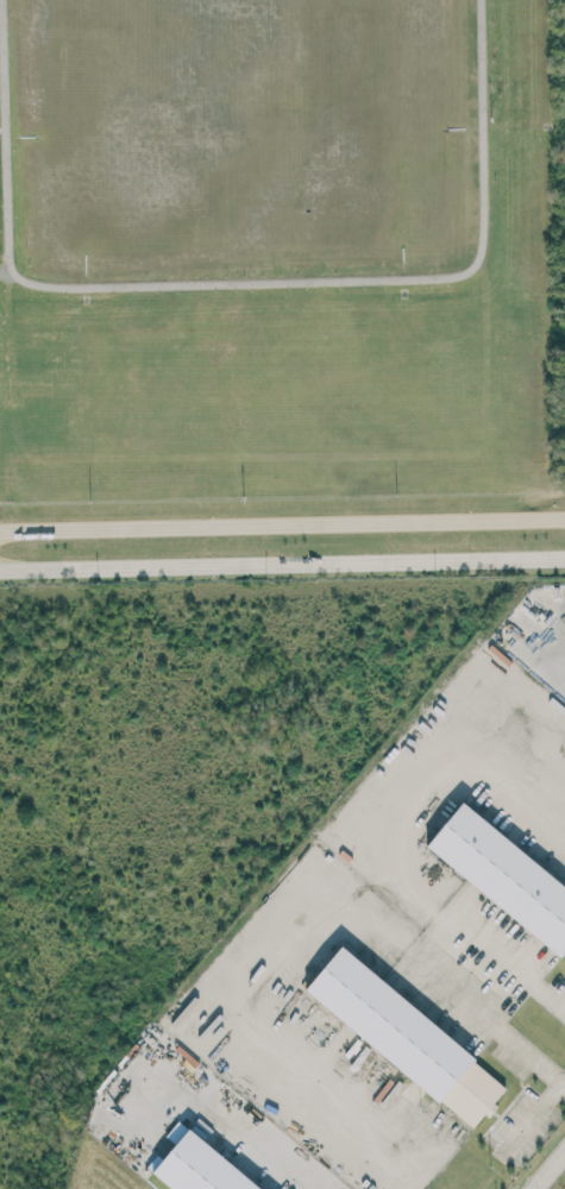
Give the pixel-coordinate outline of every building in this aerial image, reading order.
[(462,801),(564,887),(564,955),(428,842),(462,801)] [(306,982),(340,942),(507,1083),(472,1124),(306,982)] [(171,1188),(261,1188),(187,1129),(151,1173),(171,1188)]
